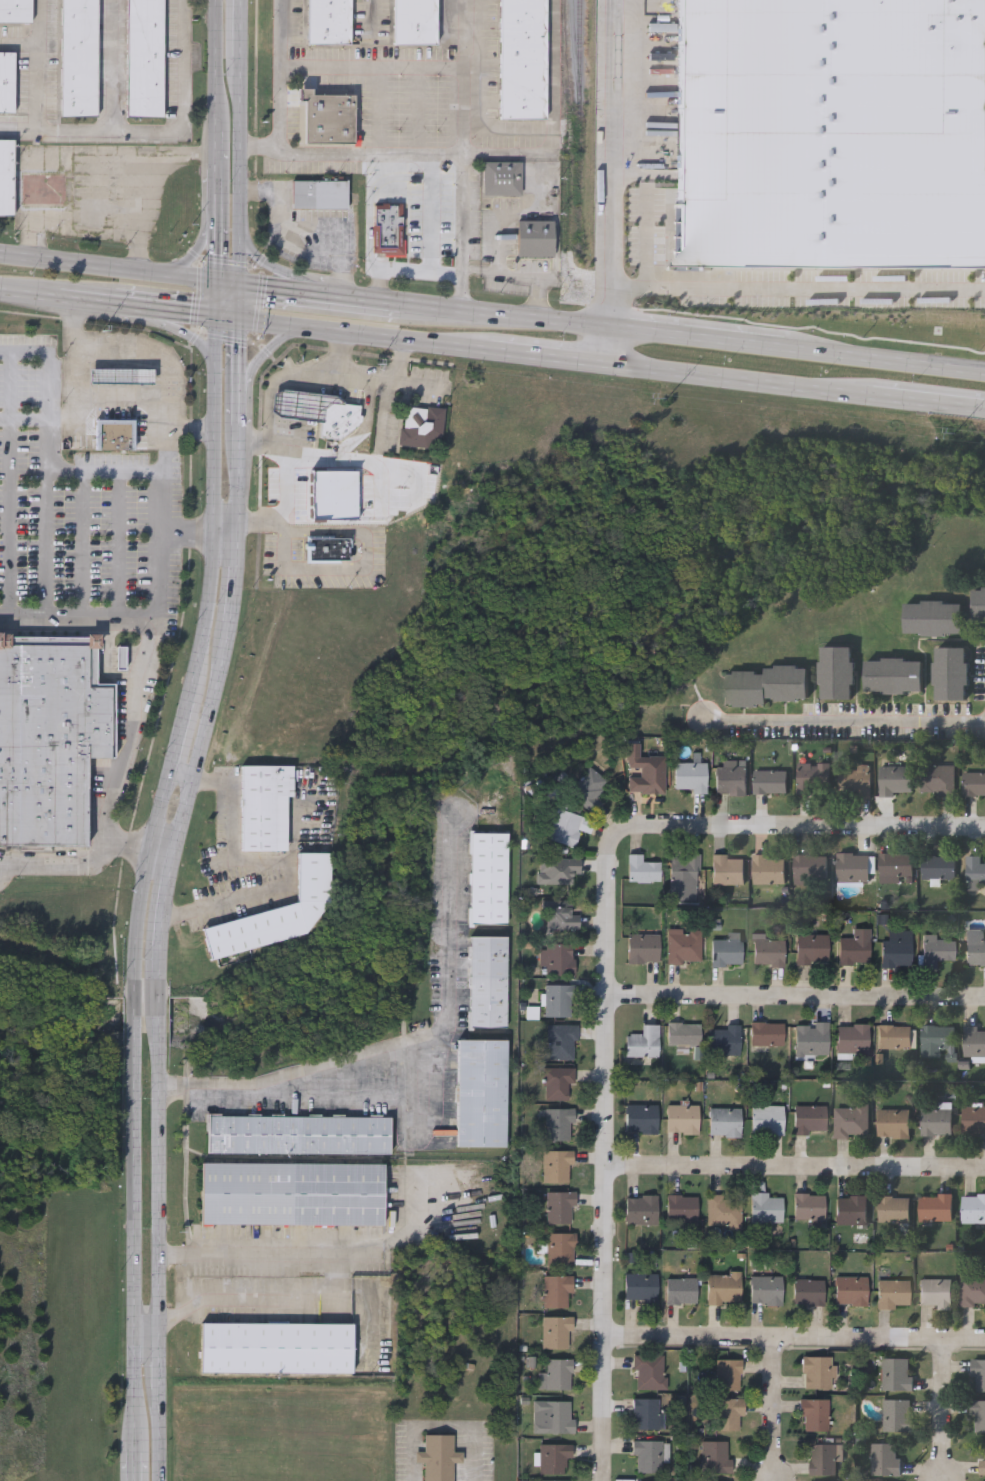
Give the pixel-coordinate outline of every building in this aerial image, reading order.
[(31,20),(0,20),(0,0),(31,0),(31,20)] [(62,113),(62,0),(98,0),(98,113),(62,113)] [(128,114),(128,0),(163,0),(163,114),(128,114)] [(307,44),(307,0),(350,0),(350,44),(307,44)] [(393,44),(393,0),(435,0),(435,44),(393,44)] [(499,117),(499,0),(545,0),(545,117),(499,117)] [(681,264),(682,0),(984,0),(984,266),(681,264)] [(15,109),(0,109),(0,50),(15,50),(15,109)] [(311,92),(353,92),(353,145),(298,145),(299,86),(311,86),(311,92)] [(14,212),(0,212),(0,136),(14,136),(14,212)] [(521,159),(521,193),(482,193),(482,159),(521,159)] [(347,207),(292,207),(292,179),(347,179),(347,207)] [(373,252),(373,202),(403,202),(403,253),(373,252)] [(517,219),(553,219),(553,255),(517,255),(517,219)] [(828,315),(840,310),(835,299),(823,305),(828,315)] [(154,370),(92,370),(92,384),(154,384),(154,370)] [(320,436),(321,420),(323,400),(343,402),(360,403),(358,422),(339,437),(320,436)] [(398,444),(400,426),(403,426),(404,411),(411,405),(419,406),(427,407),(427,405),(445,407),(443,428),(442,435),(428,447),(398,444)] [(135,449),(95,449),(95,418),(135,418),(135,449)] [(349,559),(306,559),(306,535),(349,535),(349,559)] [(977,587),(984,587),(984,625),(976,625),(977,587)] [(907,601),(964,601),(964,635),(907,634),(907,601)] [(89,842),(0,842),(0,631),(98,631),(98,680),(114,680),(114,754),(89,754),(89,842)] [(855,698),(823,698),(822,646),(854,645),(855,698)] [(937,699),(937,646),(969,646),(969,699),(937,699)] [(924,692),(868,692),(868,658),(924,658),(924,692)] [(727,670),(767,671),(767,665),(809,665),(809,699),(768,699),(768,705),(726,704),(727,670)] [(717,794),(717,760),(748,760),(748,794),(717,794)] [(707,761),(707,791),(676,791),(676,761),(707,761)] [(800,793),(800,763),(832,763),(832,793),(800,793)] [(241,849),(241,764),(293,764),(293,794),(287,794),(287,849),(241,849)] [(841,765),(871,765),(871,795),(841,795),(841,765)] [(911,794),(881,794),(881,765),(911,765),(911,794)] [(956,794),(925,794),(925,765),(956,765),(956,794)] [(592,813),(568,792),(591,766),(608,781),(594,796),(601,803),(592,813)] [(789,769),(789,793),(756,793),(756,769),(789,769)] [(964,771),(984,771),(984,794),(964,794),(964,771)] [(583,815),(575,846),(547,838),(556,808),(583,815)] [(470,922),(470,831),(508,831),(507,922),(470,922)] [(298,900),(299,851),(331,851),(330,901),(307,932),(211,959),(202,927),(298,900)] [(660,881),(629,881),(629,853),(643,853),(643,862),(660,862),(660,881)] [(671,899),(671,860),(686,860),(686,853),(700,853),(700,899),(671,899)] [(870,853),(870,882),(838,882),(838,853),(870,853)] [(881,880),(881,853),(913,853),(913,880),(881,880)] [(828,855),(828,883),(796,883),(796,855),(828,855)] [(955,878),(923,878),(923,855),(955,855),(955,878)] [(980,862),(984,862),(984,882),(967,882),(967,855),(980,855),(980,862)] [(712,884),(712,856),(745,856),(745,884),(712,884)] [(754,884),(754,856),(786,856),(786,884),(754,884)] [(572,883),(539,883),(539,858),(580,858),(580,872),(572,872),(572,883)] [(579,914),(579,929),(547,929),(547,900),(571,900),(571,914),(579,914)] [(912,929),(912,966),(882,966),(882,940),(888,940),(888,929),(912,929)] [(983,939),(984,939),(984,964),(966,964),(966,929),(983,929),(983,939)] [(667,930),(701,930),(701,963),(667,963),(667,930)] [(742,932),(742,965),(712,965),(712,938),(729,938),(729,932),(742,932)] [(628,933),(660,933),(660,961),(628,961),(628,933)] [(784,965),(754,965),(754,933),(768,933),(768,939),(784,939),(784,965)] [(828,934),(828,963),(796,963),(797,934),(828,934)] [(839,962),(839,934),(869,934),(869,962),(839,962)] [(936,967),(923,967),(923,934),(956,934),(956,960),(936,960),(936,967)] [(470,935),(507,935),(507,1029),(469,1029),(470,935)] [(540,966),(540,942),(574,942),(574,974),(545,974),(545,966),(540,966)] [(545,1016),(545,984),(572,984),(572,1016),(545,1016)] [(701,1022),(701,1043),(668,1043),(668,1022),(701,1022)] [(784,1022),(784,1045),(751,1045),(751,1022),(784,1022)] [(829,1022),(829,1054),(796,1054),(796,1022),(829,1022)] [(576,1024),(576,1059),(544,1059),(544,1024),(576,1024)] [(659,1024),(659,1056),(626,1056),(626,1034),(641,1034),(641,1024),(659,1024)] [(869,1024),(869,1052),(837,1052),(837,1024),(869,1024)] [(914,1048),(879,1048),(879,1024),(914,1024),(914,1048)] [(954,1049),(942,1049),(942,1057),(923,1057),(923,1025),(954,1025),(954,1049)] [(978,1030),(984,1030),(984,1056),(964,1056),(964,1025),(978,1025),(978,1030)] [(740,1026),(740,1053),(709,1053),(709,1026),(740,1026)] [(506,1146),(457,1145),(458,1038),(507,1038),(506,1146)] [(544,1100),(544,1067),(574,1067),(574,1083),(569,1083),(569,1100),(544,1100)] [(626,1132),(626,1104),(657,1104),(657,1132),(626,1132)] [(667,1132),(667,1104),(698,1104),(698,1132),(667,1132)] [(783,1105),(783,1134),(751,1134),(751,1105),(783,1105)] [(827,1105),(827,1135),(794,1135),(794,1105),(827,1105)] [(870,1137),(835,1137),(835,1106),(870,1106),(870,1137)] [(741,1107),(741,1136),(709,1136),(709,1107),(741,1107)] [(964,1107),(984,1107),(984,1135),(964,1135),(964,1107)] [(545,1140),(545,1108),(573,1108),(573,1140),(545,1140)] [(911,1109),(911,1137),(879,1137),(879,1109),(911,1109)] [(923,1135),(923,1110),(953,1110),(953,1135),(923,1135)] [(391,1153),(207,1152),(207,1115),(391,1116),(391,1153)] [(543,1182),(543,1150),(572,1150),(572,1182),(543,1182)] [(201,1223),(202,1162),(383,1163),(383,1224),(201,1223)] [(574,1191),(574,1223),(547,1223),(547,1191),(574,1191)] [(783,1221),(751,1221),(751,1192),(768,1192),(768,1196),(783,1196),(783,1221)] [(794,1219),(794,1193),(824,1193),(824,1219),(794,1219)] [(921,1221),(921,1194),(953,1194),(953,1221),(921,1221)] [(964,1194),(984,1194),(984,1222),(964,1222),(964,1194)] [(626,1224),(626,1195),(657,1195),(657,1224),(626,1224)] [(698,1224),(667,1224),(667,1195),(698,1195),(698,1224)] [(708,1226),(708,1195),(742,1195),(742,1226),(708,1226)] [(868,1195),(868,1224),(836,1224),(836,1195),(868,1195)] [(880,1222),(880,1195),(911,1195),(911,1222),(880,1222)] [(575,1265),(547,1265),(547,1232),(575,1232),(575,1265)] [(657,1273),(657,1302),(624,1302),(624,1273),(657,1273)] [(707,1302),(707,1273),(741,1273),(741,1302),(707,1302)] [(962,1274),(984,1275),(984,1306),(961,1306),(962,1274)] [(544,1308),(544,1275),(571,1275),(571,1308),(544,1308)] [(782,1275),(782,1302),(750,1302),(750,1275),(782,1275)] [(836,1304),(836,1276),(867,1276),(867,1304),(836,1304)] [(666,1302),(666,1277),(697,1277),(697,1302),(666,1302)] [(794,1304),(794,1278),(824,1278),(824,1304),(794,1304)] [(910,1279),(910,1306),(878,1306),(878,1279),(910,1279)] [(953,1307),(920,1307),(920,1279),(953,1279),(953,1307)] [(571,1349),(542,1349),(542,1316),(571,1316),(571,1349)] [(201,1371),(201,1322),(353,1323),(352,1372),(201,1371)] [(665,1389),(634,1389),(634,1355),(665,1355),(665,1389)] [(802,1388),(802,1356),(833,1356),(833,1388),(802,1388)] [(913,1358),(913,1390),(884,1390),(884,1358),(913,1358)] [(572,1359),(572,1388),(545,1388),(545,1359),(572,1359)] [(741,1359),(741,1390),(715,1390),(715,1359),(741,1359)] [(973,1359),(984,1359),(984,1391),(975,1391),(975,1376),(973,1376),(973,1359)] [(659,1429),(633,1429),(633,1398),(659,1398),(659,1429)] [(717,1430),(717,1398),(742,1398),(742,1430),(717,1430)] [(828,1431),(801,1431),(801,1398),(828,1398),(828,1431)] [(884,1432),(884,1399),(913,1399),(913,1432),(884,1432)] [(974,1400),(984,1400),(984,1432),(974,1432),(974,1400)] [(534,1433),(534,1401),(572,1401),(572,1433),(534,1433)] [(453,1461),(453,1480),(424,1480),(424,1462),(416,1462),(416,1452),(424,1452),(424,1434),(453,1434),(453,1451),(462,1451),(461,1461),(453,1461)] [(663,1438),(663,1472),(633,1472),(633,1438),(663,1438)] [(701,1440),(729,1440),(729,1473),(701,1473),(701,1440)] [(900,1443),(900,1475),(874,1475),(874,1443),(900,1443)] [(539,1473),(539,1444),(572,1444),(572,1458),(565,1458),(565,1473),(539,1473)] [(812,1475),(812,1444),(844,1444),(844,1461),(838,1461),(838,1475),(812,1475)]
